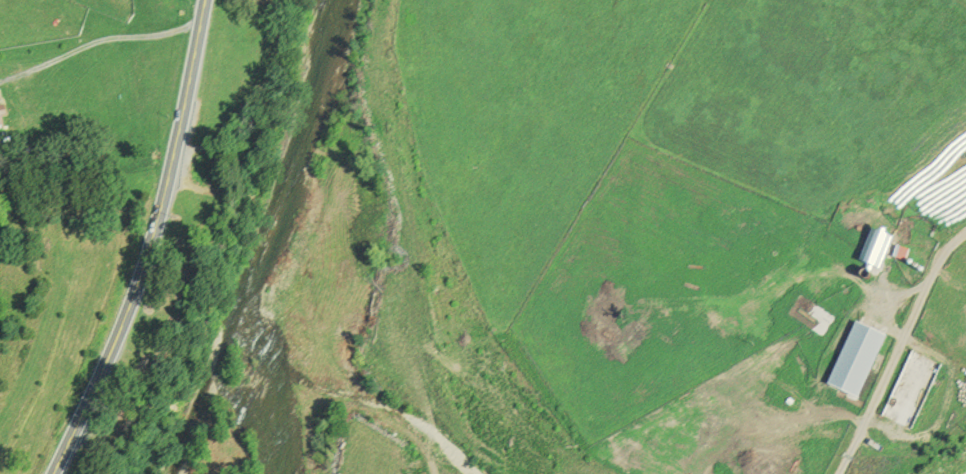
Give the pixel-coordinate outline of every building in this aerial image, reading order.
[(875,230),(897,239),(885,269),(863,260),(875,230)] [(859,323),(890,336),(863,397),(832,384),(859,323)]
